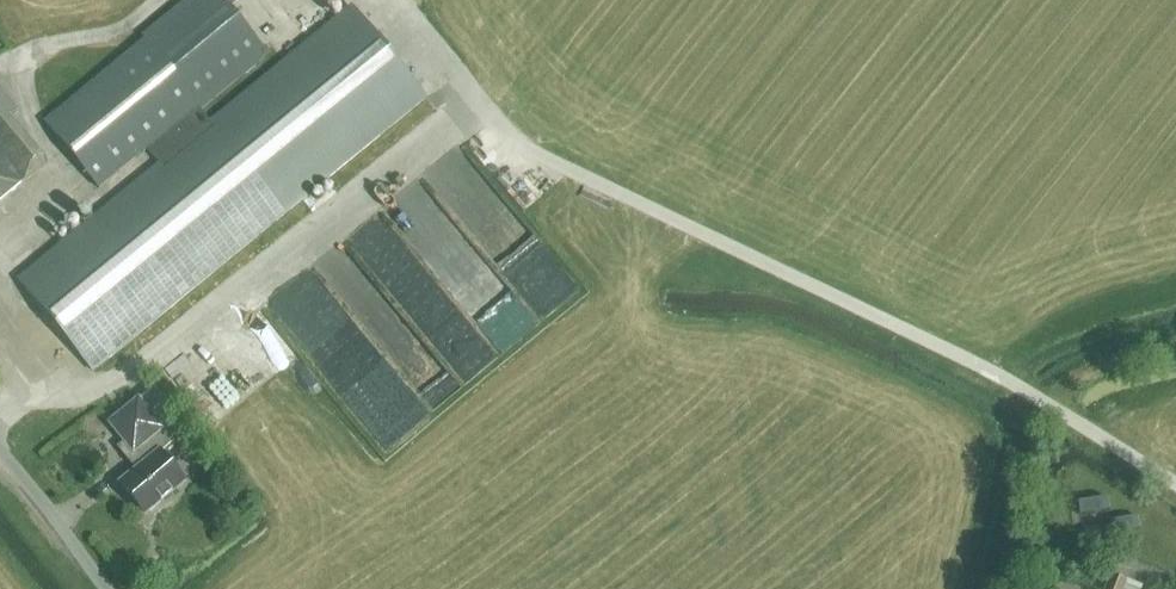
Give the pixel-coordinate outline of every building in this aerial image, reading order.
[(46,123),(65,146),(99,188),(147,149),(159,163),(18,279),(94,371),(426,98),(351,6),(210,122),(200,110),(267,55),(222,0),(186,0),(142,36),(144,39),(45,122),(46,123)] [(10,202),(6,197),(49,162),(11,116),(17,110),(0,90),(0,210),(10,202)] [(504,348),(516,338),(497,338),(482,319),(471,319),(462,306),(452,306),(452,294),(432,268),(416,268),(416,256),(397,256),(399,259),(399,269),(395,273),(394,300),(370,319),(369,329),(393,358),(405,358),(405,371),(427,400),(446,400),(438,390),(438,379),(447,380),(447,386),(454,395),(503,356),(504,348)] [(117,447),(125,457),(136,470),(120,483),(145,513),(183,482),(159,453),(175,440),(164,426),(138,396),(106,423),(122,443),(117,447)] [(1078,503),(1080,517),(1103,514),(1110,512),(1108,500),(1101,500),(1078,503)] [(1139,531),(1137,519),(1130,519),(1107,522),(1109,537),(1132,533),(1139,531)] [(1131,569),(1115,563),(1111,575),(1110,575),(1104,588),(1124,588),(1131,569)]
